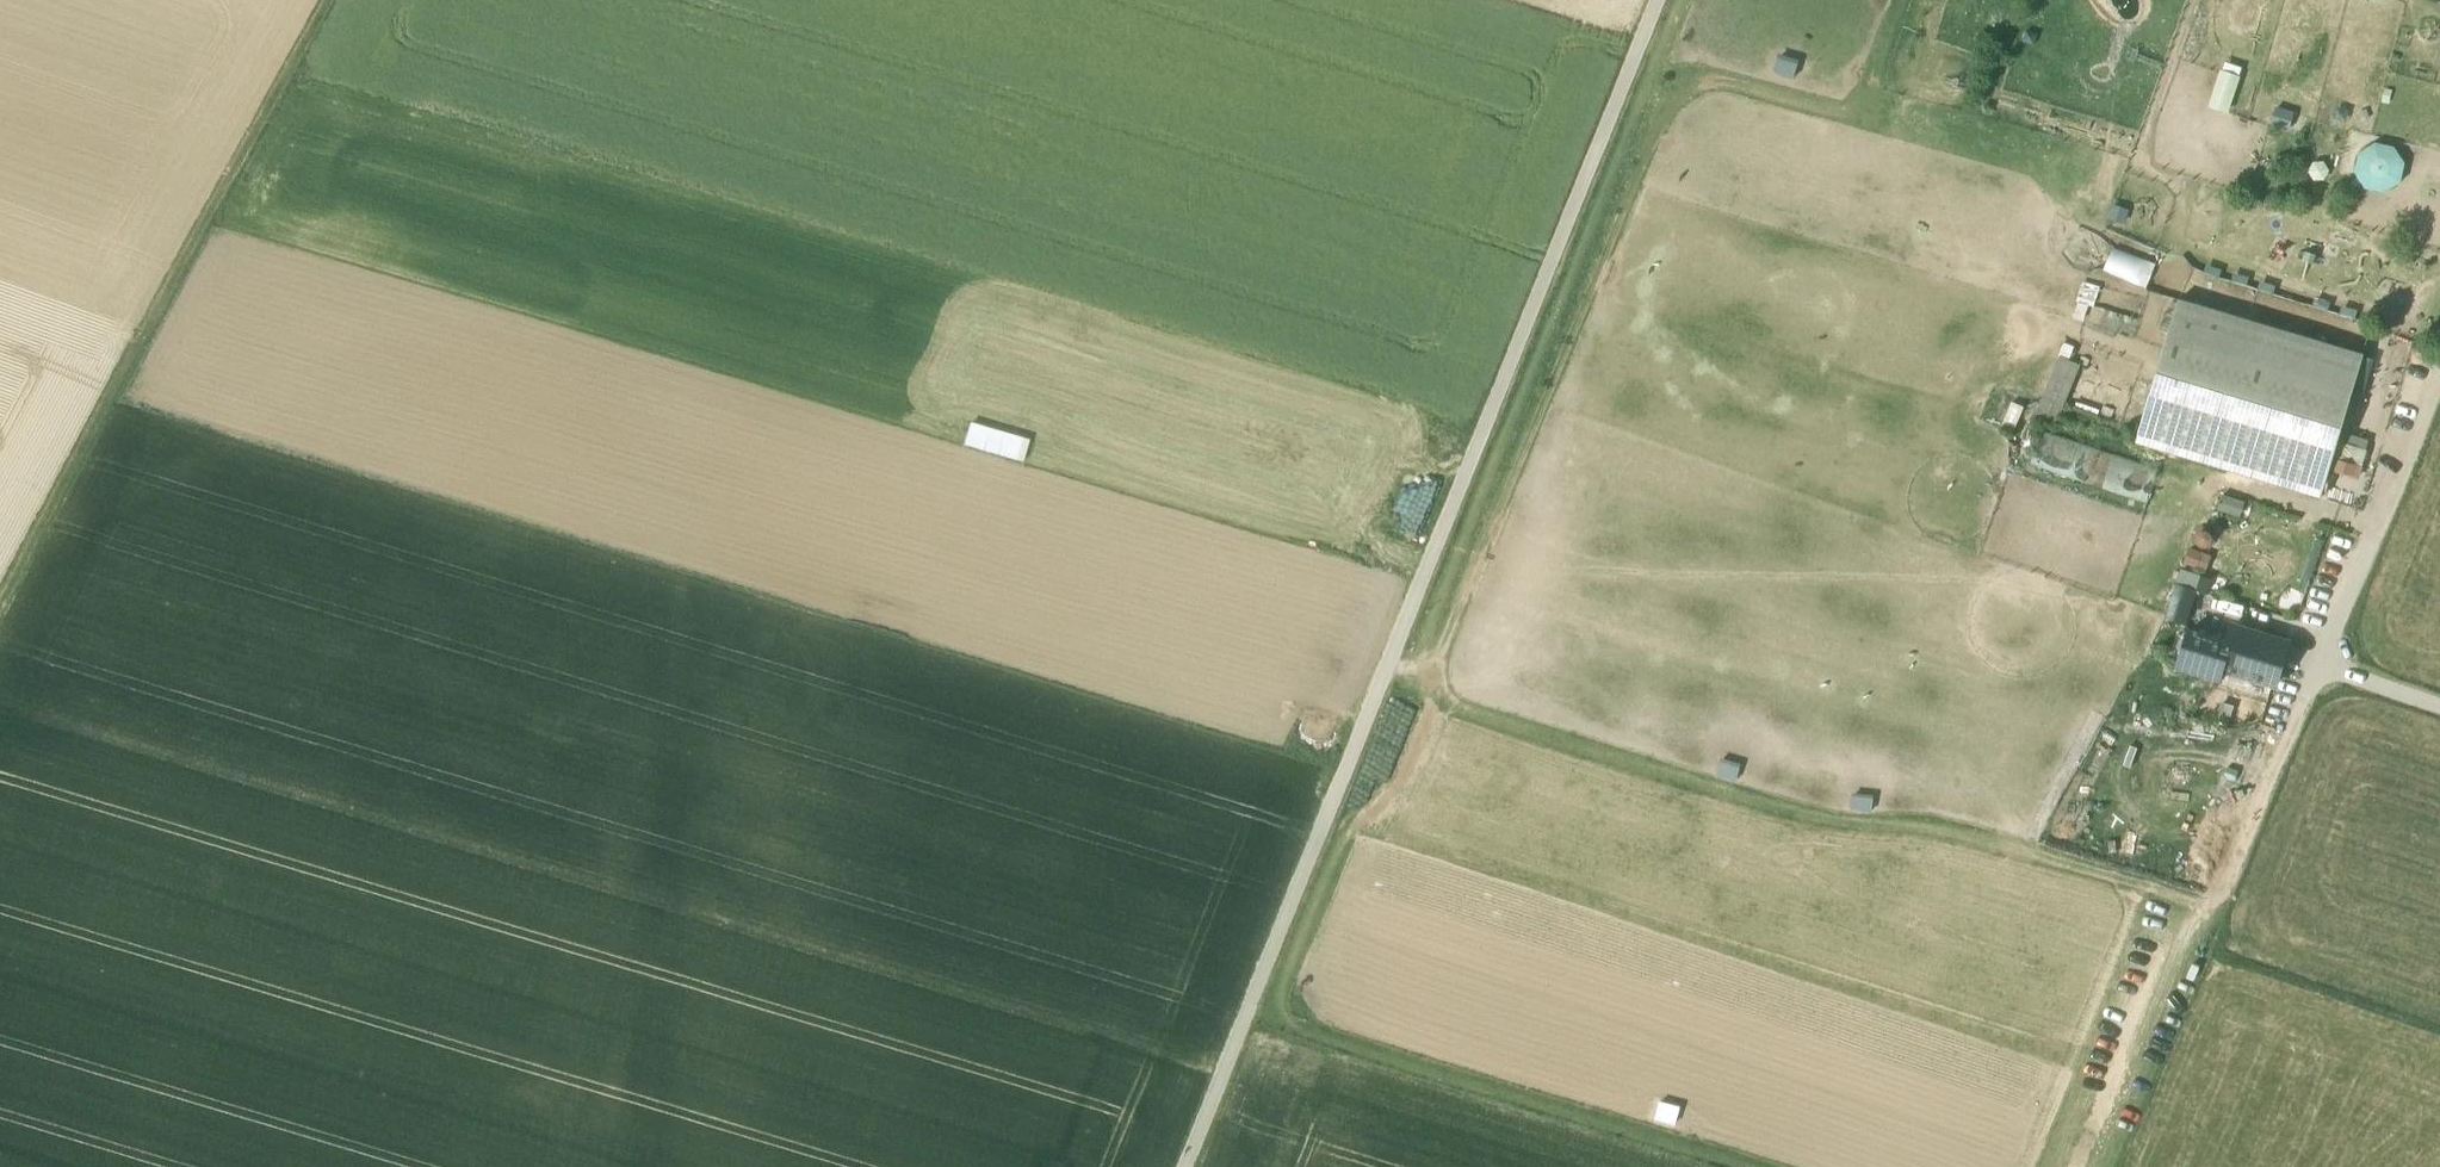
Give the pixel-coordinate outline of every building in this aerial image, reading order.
[(2220,64),(2207,105),(2227,111),(2240,70),(2220,64)] [(2353,180),(2395,190),(2405,151),(2363,141),(2353,180)] [(2101,269),(2144,286),(2154,261),(2111,244),(2101,269)] [(2323,497),(2366,353),(2175,297),(2133,442),(2323,497)] [(2059,408),(2079,363),(2058,353),(2038,399),(2059,408)] [(2345,431),(2336,459),(2359,466),(2368,438),(2345,431)] [(2187,624),(2203,574),(2178,566),(2163,616),(2187,624)] [(2226,640),(2188,628),(2175,667),(2220,682),(2224,669),(2276,686),(2291,639),(2233,620),(2226,640)] [(2218,701),(2217,719),(2230,719),(2231,701),(2218,701)] [(1849,809),(1872,808),(1872,794),(1849,794),(1849,809)]
